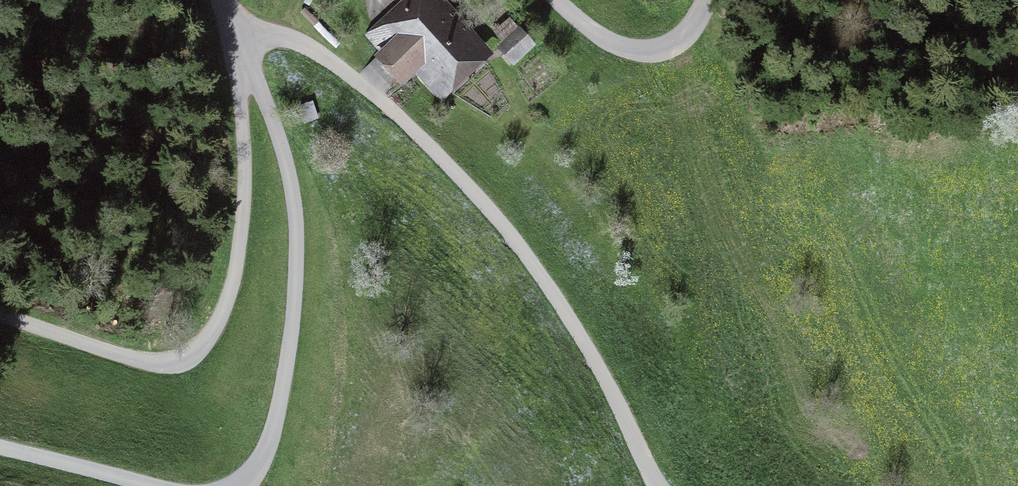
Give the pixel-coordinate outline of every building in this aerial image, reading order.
[(423,60),(444,84),(485,48),(470,31),(462,38),(429,0),(406,0),(370,31),(386,49),(380,54),(402,79),(423,60)] [(534,48),(511,21),(497,34),(506,44),(501,48),(515,64),(534,48)]
